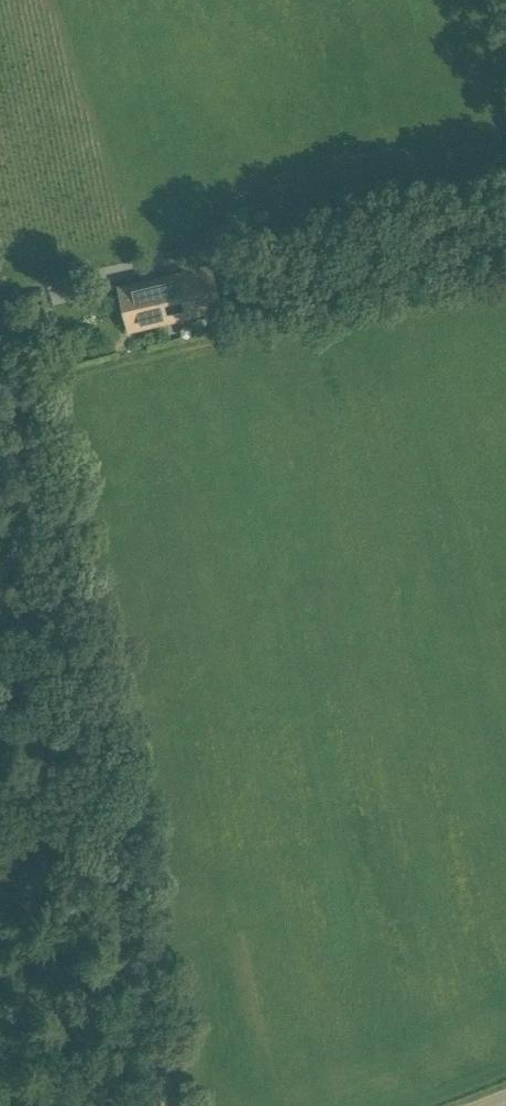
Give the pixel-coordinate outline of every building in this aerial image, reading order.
[(133,326),(221,305),(212,268),(125,289),(133,326)]
